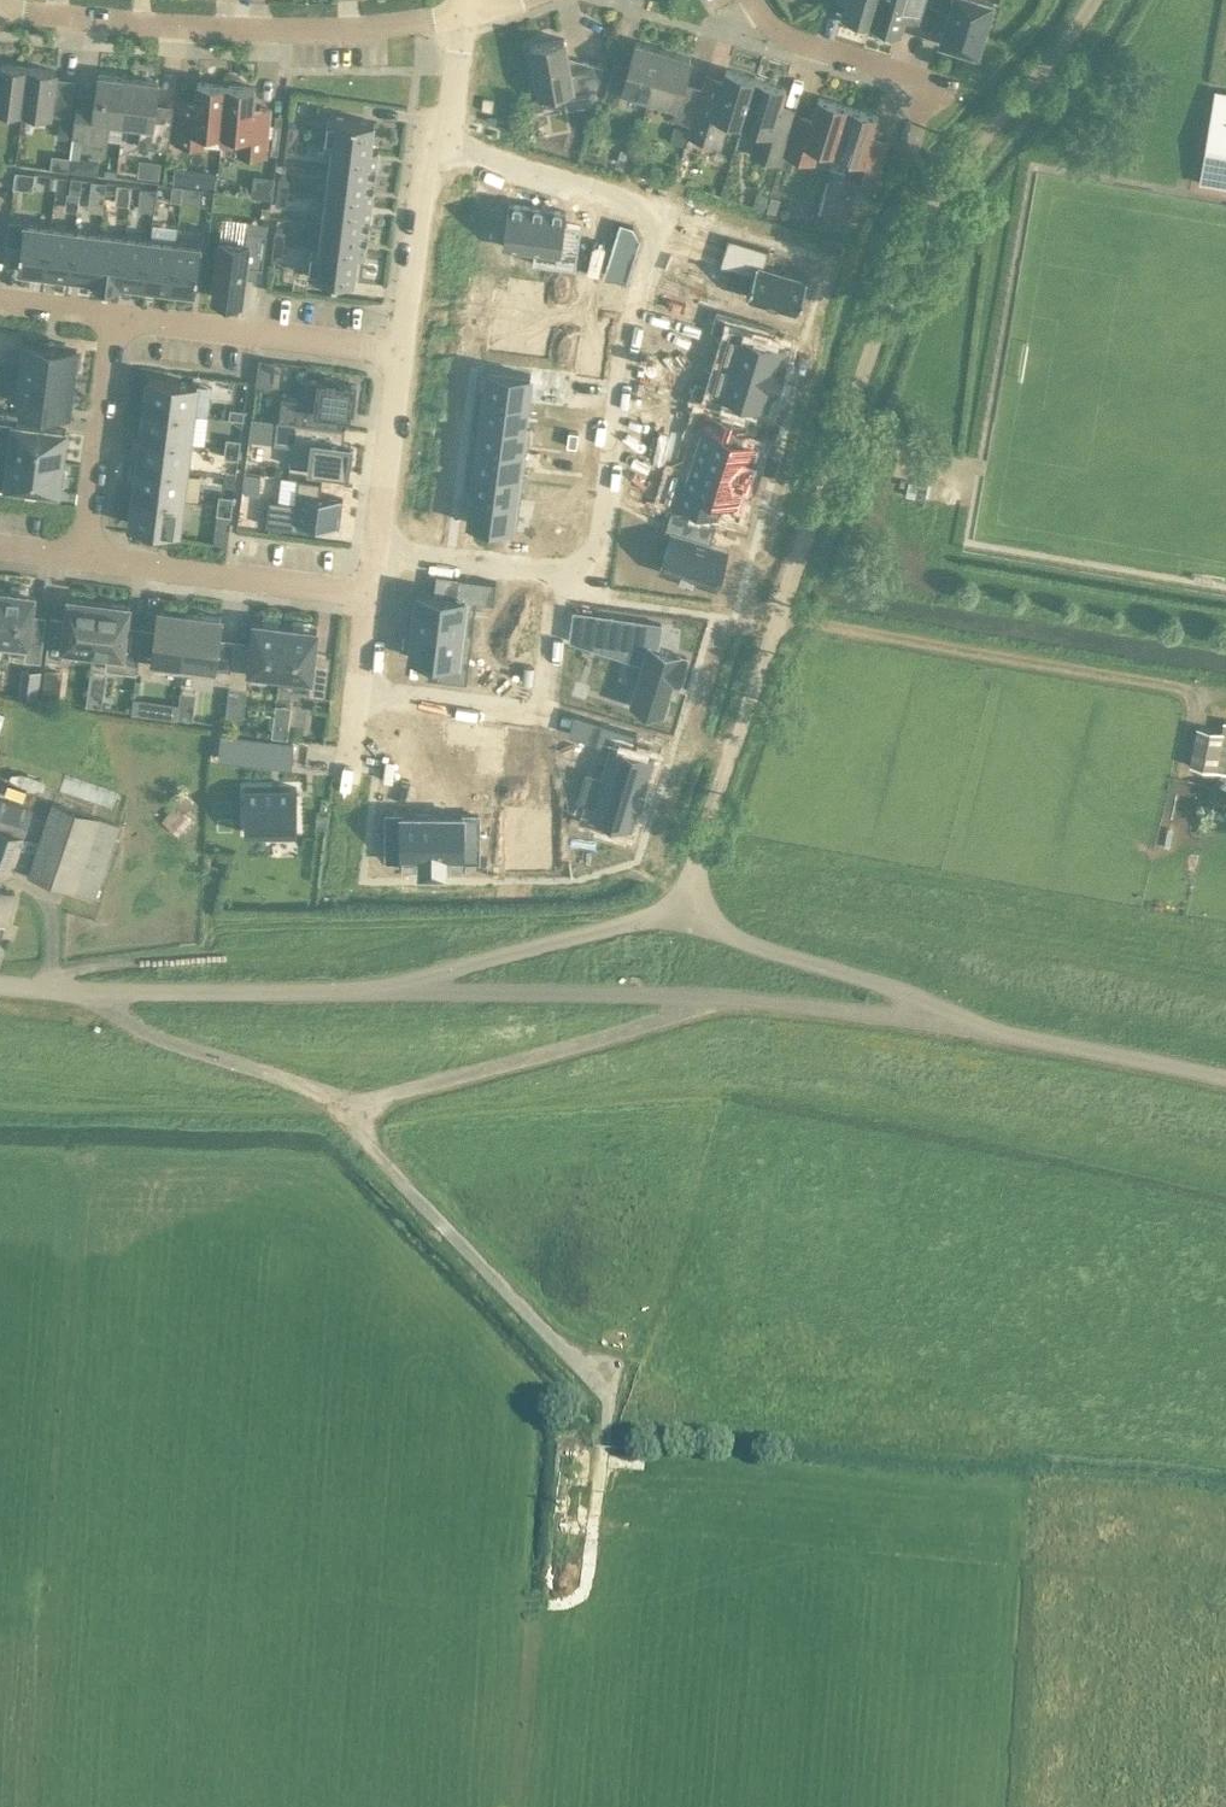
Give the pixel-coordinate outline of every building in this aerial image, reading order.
[(844,15),(872,24),(879,0),(849,0),(844,15)] [(872,24),(900,32),(910,0),(879,0),(872,24)] [(980,0),(935,0),(933,7),(950,12),(940,45),(978,56),(994,4),(980,0)] [(565,42),(532,47),(540,97),(564,92),(567,111),(593,107),(604,69),(588,64),(570,68),(565,42)] [(614,69),(604,101),(619,106),(623,91),(650,100),(664,53),(636,45),(629,68),(628,73),(614,69)] [(664,53),(650,100),(677,108),(673,122),(692,128),(703,90),(701,95),(683,90),(692,61),(664,53)] [(29,70),(1,66),(0,73),(0,110),(23,113),(29,70)] [(29,70),(23,113),(71,119),(75,86),(59,84),(56,79),(56,73),(29,70)] [(703,90),(692,128),(689,137),(719,146),(726,120),(743,125),(756,81),(727,72),(721,92),(705,87),(703,90)] [(124,124),(129,81),(99,77),(96,99),(79,97),(73,140),(107,144),(110,122),(124,124)] [(159,84),(129,81),(124,124),(141,126),(138,148),(169,152),(174,109),(157,106),(159,84)] [(756,81),(743,125),(760,130),(752,156),(781,165),(784,156),(794,126),(794,123),(778,118),(786,90),(756,81)] [(179,113),(176,146),(203,149),(205,134),(223,135),(227,87),(198,85),(196,104),(180,102),(179,113)] [(223,135),(221,148),(239,150),(239,157),(266,159),(270,121),(271,110),(254,109),(256,90),(227,87),(223,135)] [(1216,93),(1201,185),(1225,189),(1225,94),(1216,93)] [(810,131),(794,126),(784,156),(814,165),(819,148),(835,153),(849,109),(819,100),(810,131)] [(849,109),(835,153),(852,158),(847,175),(876,184),(886,154),(869,149),(878,118),(849,109)] [(329,118),(326,145),(379,152),(379,151),(372,150),(375,124),(329,118)] [(289,126),(287,140),(298,141),(300,127),(289,126)] [(298,141),(287,140),(285,155),(296,156),(298,141)] [(379,152),(326,145),(326,146),(333,147),(330,172),(375,178),(379,152)] [(375,178),(330,172),(326,198),(372,204),(375,178)] [(279,178),(277,192),(288,193),(290,179),(279,178)] [(70,194),(81,196),(82,180),(72,179),(70,194)] [(171,202),(181,203),(183,188),(173,187),(171,202)] [(182,204),(201,206),(203,191),(184,188),(182,204)] [(138,210),(155,212),(157,191),(141,189),(138,210)] [(288,193),(277,192),(276,207),(287,208),(288,193)] [(326,198),(323,224),(369,230),(372,204),(326,198)] [(510,205),(504,248),(535,252),(534,266),(557,269),(558,255),(561,256),(565,225),(567,213),(510,205)] [(7,246),(22,248),(25,224),(10,222),(7,246)] [(621,223),(612,252),(635,259),(641,240),(634,227),(621,223)] [(45,274),(51,227),(25,224),(22,248),(19,271),(45,274)] [(313,249),(313,250),(365,256),(369,230),(323,224),(320,249),(313,249)] [(76,230),(51,227),(45,274),(70,277),(76,230)] [(100,233),(76,230),(70,277),(94,280),(100,233)] [(276,230),(274,245),(285,246),(286,232),(276,230)] [(126,236),(100,233),(94,280),(94,283),(119,286),(120,284),(126,236)] [(221,241),(214,298),(242,302),(246,268),(263,270),(268,235),(249,233),(248,244),(221,241)] [(144,286),(150,239),(126,236),(120,284),(144,286)] [(730,237),(721,265),(754,275),(747,297),(798,312),(809,279),(765,266),(770,250),(730,237)] [(176,243),(150,239),(144,286),(170,290),(176,243)] [(202,246),(176,243),(170,290),(196,293),(202,246)] [(285,246),(274,245),(272,259),(283,261),(285,246)] [(365,256),(313,250),(309,277),(355,283),(358,257),(365,257),(365,256)] [(500,287),(492,345),(540,351),(548,294),(500,287)] [(370,296),(370,313),(384,313),(384,296),(370,296)] [(719,313),(714,328),(733,334),(725,362),(781,380),(785,365),(782,364),(787,349),(771,344),(776,330),(719,313)] [(25,345),(21,375),(73,381),(74,371),(79,372),(81,357),(76,356),(76,351),(64,350),(64,345),(40,342),(39,347),(25,345)] [(268,380),(293,380),(293,370),(322,370),(322,351),(269,350),(268,380)] [(697,385),(691,402),(748,420),(753,404),(769,408),(773,394),(776,395),(781,380),(725,362),(716,390),(697,385)] [(489,371),(485,398),(528,404),(531,377),(489,371)] [(73,381),(21,375),(18,405),(32,407),(31,411),(56,415),(56,410),(69,411),(70,406),(74,407),(76,392),(71,391),(73,381)] [(279,422),(341,430),(343,415),(355,417),(358,388),(339,386),(340,381),(324,379),(323,384),(306,381),(303,401),(282,398),(279,422)] [(145,409),(194,416),(198,386),(149,380),(145,409)] [(525,427),(528,404),(485,398),(482,423),(525,427)] [(190,444),(194,416),(145,409),(142,438),(190,444)] [(245,412),(230,410),(229,419),(244,421),(245,412)] [(704,411),(698,429),(704,431),(695,459),(751,477),(755,465),(752,464),(758,447),(741,441),(747,425),(704,411)] [(339,444),(341,430),(279,422),(278,421),(275,445),(293,447),(290,466),(311,469),(310,473),(328,476),(329,472),(347,474),(348,468),(352,469),(354,452),(350,451),(351,445),(339,444)] [(567,422),(565,433),(570,433),(579,435),(582,435),(583,424),(567,422)] [(62,465),(66,431),(0,423),(0,457),(62,465)] [(482,423),(479,447),(527,453),(531,428),(525,427),(482,423)] [(570,433),(567,448),(577,449),(579,435),(570,433)] [(187,473),(190,444),(142,438),(138,467),(187,473)] [(226,449),(240,451),(241,441),(227,439),(226,449)] [(479,447),(476,472),(524,478),(527,453),(479,447)] [(239,460),(240,451),(226,449),(224,459),(239,460)] [(0,457),(0,491),(39,496),(39,491),(59,493),(59,486),(64,487),(66,470),(62,469),(62,465),(0,457)] [(675,476),(667,500),(717,517),(722,501),(739,506),(744,489),(747,490),(751,477),(695,459),(688,481),(675,476)] [(183,502),(187,473),(138,467),(134,496),(183,502)] [(560,471),(559,482),(575,484),(577,473),(560,471)] [(476,472),(473,496),(521,502),(524,478),(476,472)] [(266,527),(316,534),(317,526),(340,529),(344,500),(321,497),(323,483),(299,480),(296,504),(270,501),(266,527)] [(559,482),(558,493),(574,495),(575,484),(559,482)] [(179,532),(183,502),(134,496),(131,525),(179,532)] [(218,507),(233,508),(234,498),(219,496),(218,507)] [(473,496),(469,525),(517,531),(521,502),(473,496)] [(556,506),(555,517),(571,519),(572,508),(556,506)] [(231,518),(233,508),(218,507),(217,516),(231,518)] [(672,535),(661,571),(679,577),(679,579),(695,584),(695,582),(716,588),(727,550),(711,546),(697,541),(703,521),(672,512),(666,533),(672,535)] [(418,594),(414,626),(473,634),(477,603),(494,605),(497,584),(459,580),(456,599),(434,596),(418,594)] [(0,613),(0,649),(26,652),(25,661),(41,663),(46,625),(31,623),(35,595),(28,594),(28,590),(12,588),(11,592),(3,591),(0,613)] [(76,650),(93,652),(99,604),(68,600),(65,627),(51,625),(46,660),(75,663),(76,650)] [(137,673),(141,641),(142,636),(127,635),(131,608),(99,604),(93,652),(108,654),(106,671),(137,675),(137,673)] [(142,636),(141,641),(137,673),(153,675),(154,670),(183,674),(191,615),(186,615),(187,610),(166,607),(165,612),(159,611),(156,637),(142,635),(142,637),(142,636)] [(191,615),(183,674),(213,677),(212,682),(230,684),(234,655),(235,647),(219,645),(222,619),(191,615)] [(606,618),(602,652),(633,662),(635,662),(636,659),(645,662),(643,666),(631,705),(664,715),(670,696),(674,683),(679,685),(679,684),(687,659),(659,650),(662,626),(619,620),(606,618)] [(279,684),(286,628),(280,627),(280,622),(263,620),(263,625),(255,624),(251,657),(234,655),(230,684),(230,688),(247,690),(249,672),(279,675),(278,684),(279,684)] [(293,629),(286,628),(279,684),(309,688),(307,697),(326,700),(330,667),(313,665),(317,632),(310,631),(310,626),(293,624),(293,629)] [(414,626),(410,659),(429,661),(438,662),(436,681),(467,685),(473,634),(414,626)] [(517,676),(515,690),(527,692),(528,677),(517,676)] [(185,707),(186,693),(142,692),(142,707),(185,707)] [(1224,723),(1223,733),(1198,728),(1190,768),(1225,774),(1225,723),(1224,723)] [(587,775),(580,801),(596,806),(592,816),(631,829),(638,806),(642,806),(646,793),(642,792),(652,759),(632,753),(638,735),(603,724),(596,744),(613,749),(603,780),(587,775)] [(287,740),(288,730),(274,728),(272,739),(287,740)] [(223,737),(221,759),(290,768),(293,746),(223,737)] [(296,789),(244,789),(244,835),(297,834),(296,789)] [(162,823),(178,838),(192,823),(185,815),(194,805),(178,791),(169,802),(175,807),(162,823)] [(25,838),(34,811),(32,811),(33,808),(14,801),(14,800),(0,795),(0,830),(25,838)] [(121,827),(52,804),(27,878),(97,900),(121,827)] [(511,815),(512,870),(550,870),(550,814),(511,815)] [(387,817),(387,863),(401,863),(401,870),(420,870),(420,876),(433,876),(433,817),(387,817)] [(433,817),(433,876),(446,876),(446,870),(464,870),(464,863),(479,863),(479,818),(433,817)] [(13,874),(25,839),(0,832),(0,870),(13,874)] [(15,895),(0,890),(0,941),(15,895)]
